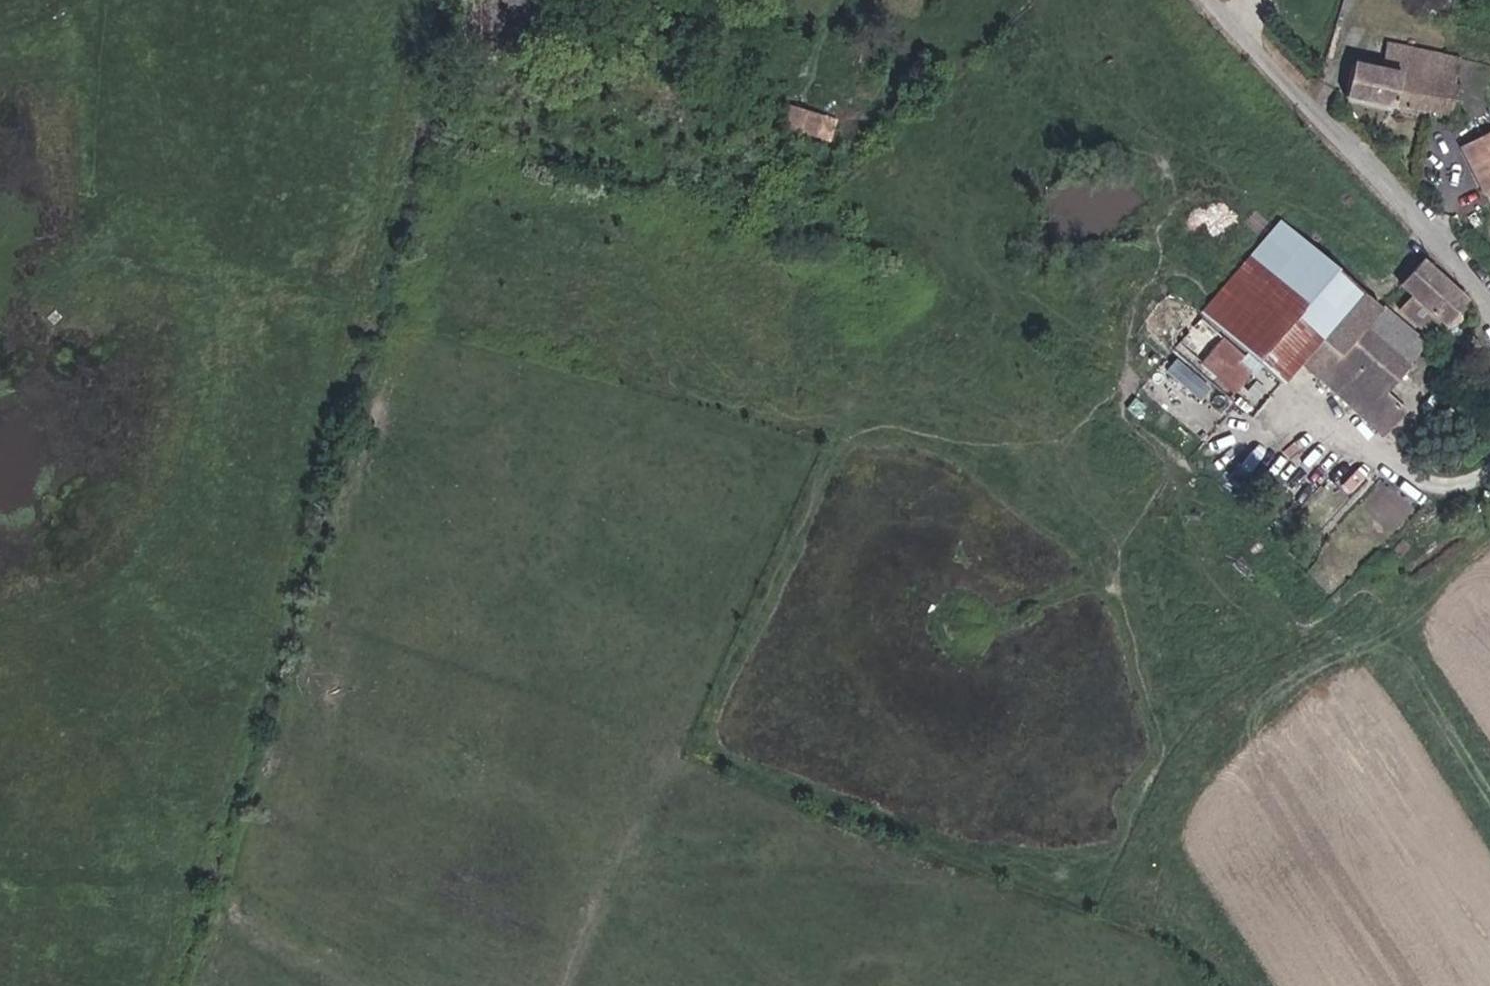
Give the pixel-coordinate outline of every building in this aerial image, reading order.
[(1350,82),(1436,98),(1445,42),(1389,30),(1385,53),(1360,49),(1350,82)] [(1436,98),(1463,103),(1470,67),(1456,64),(1460,46),(1445,42),(1436,98)] [(822,134),(825,109),(786,104),(783,129),(822,134)] [(1468,128),(1486,161),(1489,159),(1489,117),(1468,128)] [(1298,392),(1341,340),(1379,290),(1291,221),(1211,324),(1298,392)] [(1453,310),(1475,283),(1436,252),(1414,279),(1453,310)] [(1415,394),(1397,380),(1431,330),(1379,290),(1341,340),(1357,351),(1342,372),(1398,418),(1415,394)] [(1173,357),(1164,372),(1203,395),(1211,380),(1173,357)]
